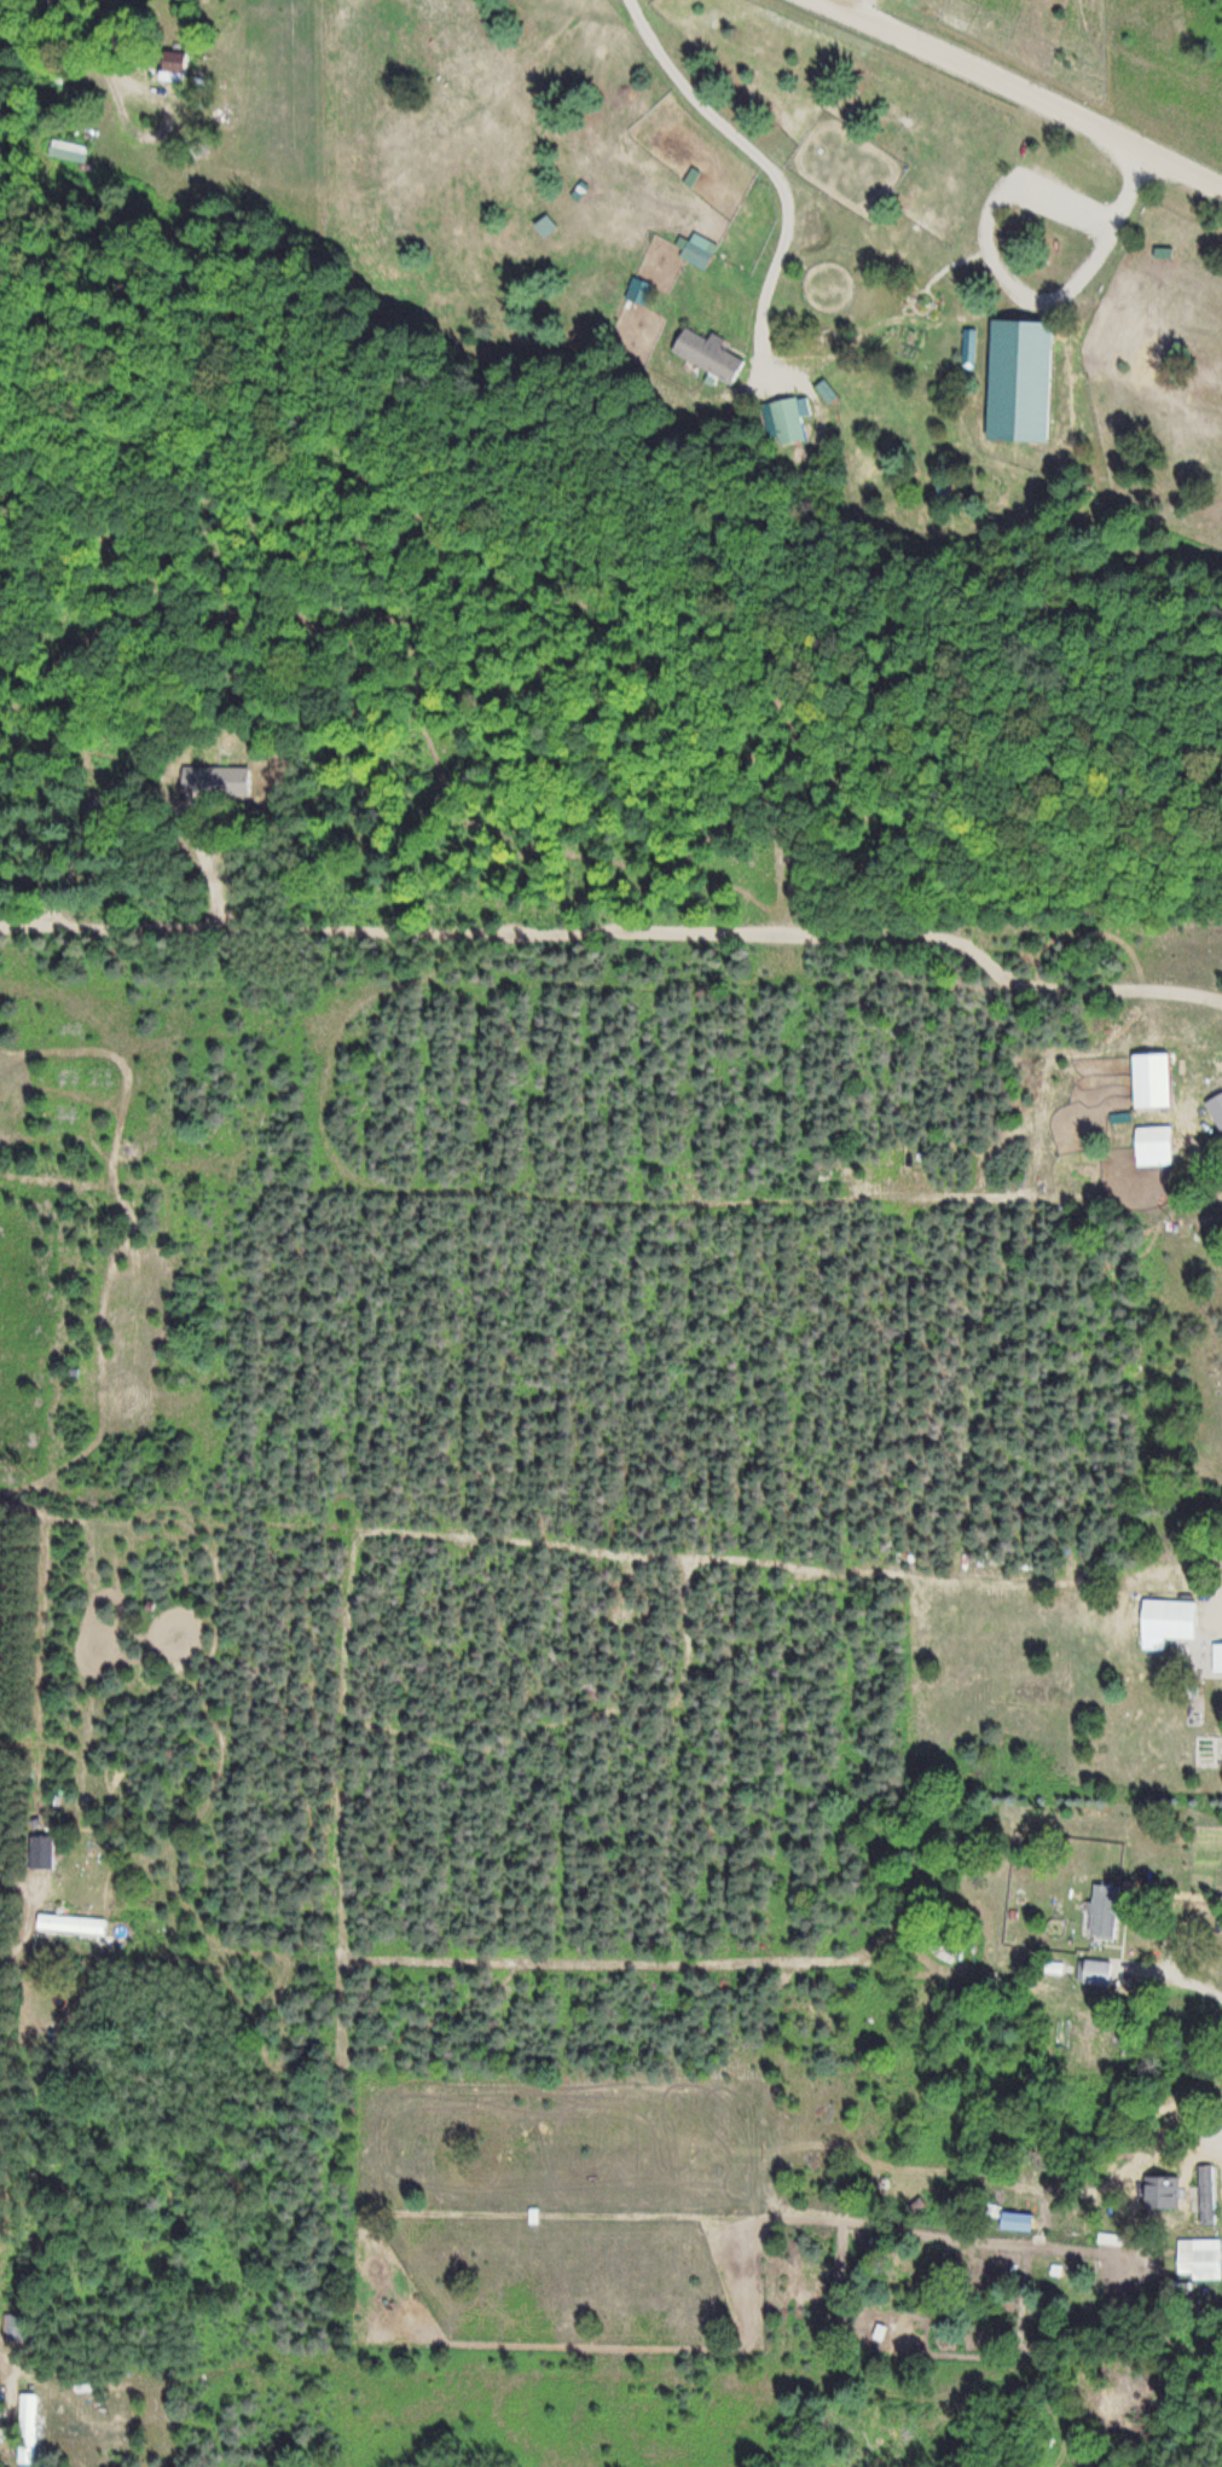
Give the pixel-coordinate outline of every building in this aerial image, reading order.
[(197,70),(198,51),(174,50),(173,69),(197,70)] [(708,271),(724,248),(702,232),(686,255),(708,271)] [(743,382),(752,359),(729,349),(732,341),(688,324),(675,354),(743,382)] [(782,437),(783,445),(810,440),(803,397),(765,404),(771,439),(782,437)] [(187,794),(259,794),(259,766),(187,766),(187,794)] [(1180,1156),(1180,1126),(1143,1126),(1143,1156),(1180,1156)] [(1200,1601),(1140,1599),(1138,1649),(1168,1650),(1169,1638),(1198,1639),(1200,1601)] [(1212,1642),(1212,1672),(1221,1672),(1221,1642),(1212,1642)] [(60,1869),(60,1837),(47,1837),(47,1869),(60,1869)] [(1113,1938),(1116,1885),(1089,1884),(1087,1936),(1113,1938)] [(112,1918),(43,1916),(42,1930),(112,1933),(112,1918)] [(1077,1982),(1108,1986),(1110,1961),(1080,1958),(1077,1982)] [(1196,2165),(1198,2225),(1220,2224),(1217,2165),(1196,2165)] [(1219,2278),(1219,2239),(1175,2239),(1175,2278),(1219,2278)] [(24,2462),(41,2462),(41,2392),(24,2392),(24,2462)]
